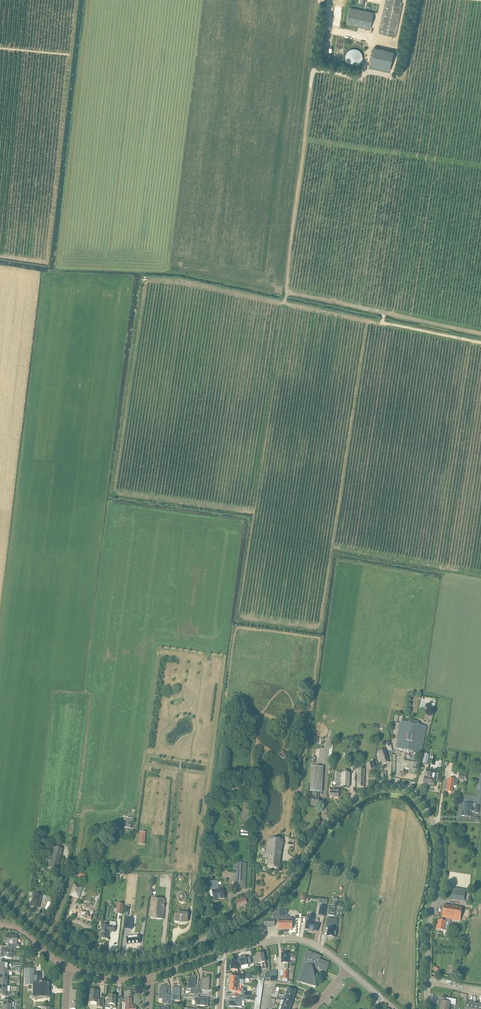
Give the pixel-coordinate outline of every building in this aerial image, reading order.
[(379,33),(396,37),(401,9),(402,5),(400,4),(401,0),(386,0),(379,33)] [(350,8),(346,24),(370,29),(374,13),(350,8)] [(370,67),(388,71),(389,71),(394,51),(375,47),(370,67)] [(363,60),(363,57),(363,54),(361,52),(359,50),(357,49),(354,49),(352,49),(349,50),(347,52),(346,54),(346,57),(346,60),(347,62),(349,64),(352,65),(354,66),(357,65),(359,64),(361,62),(363,60)] [(400,723),(397,735),(396,740),(398,740),(398,742),(397,742),(396,748),(397,749),(405,751),(406,752),(409,753),(411,752),(413,752),(414,754),(420,755),(421,754),(426,728),(425,727),(419,725),(419,723),(409,721),(408,723),(402,722),(400,723)] [(386,750),(379,752),(381,760),(383,765),(389,763),(388,758),(387,754),(386,750)] [(310,798),(310,800),(309,805),(319,806),(320,798),(318,798),(319,792),(322,792),(323,767),(311,766),(310,791),(316,792),(316,798),(310,798)] [(358,773),(357,773),(357,774),(358,774),(357,787),(364,788),(365,770),(358,769),(358,773)] [(331,789),(330,791),(330,796),(335,796),(334,797),(339,798),(339,790),(338,790),(338,787),(349,788),(349,783),(350,770),(345,770),(345,774),(338,773),(337,786),(333,786),(333,789),(331,789)] [(424,779),(423,784),(434,786),(434,783),(434,781),(437,782),(439,774),(427,771),(427,773),(426,773),(425,778),(424,778),(424,779)] [(449,779),(448,787),(447,792),(452,793),(453,785),(457,786),(458,780),(449,779)] [(467,817),(468,817),(468,816),(471,817),(471,812),(475,813),(478,813),(479,807),(475,807),(475,809),(471,809),(471,804),(464,803),(464,810),(465,810),(465,812),(462,812),(462,813),(461,815),(462,816),(464,816),(467,816),(467,817)] [(133,819),(126,818),(125,828),(131,829),(132,821),(133,821),(133,819)] [(269,858),(268,869),(279,870),(280,859),(280,858),(281,850),(282,850),(283,840),(269,839),(267,858),(269,858)] [(50,848),(49,856),(47,861),(50,862),(48,868),(57,871),(58,866),(62,851),(50,848)] [(245,888),(247,863),(240,863),(240,862),(236,861),(236,863),(235,888),(245,888)] [(208,891),(209,890),(209,891),(212,890),(214,902),(219,901),(219,900),(225,899),(224,894),(224,890),(219,890),(217,881),(208,882),(209,888),(208,888),(208,891)] [(82,887),(75,884),(74,884),(69,896),(78,899),(82,887)] [(466,890),(459,889),(454,888),(452,899),(464,902),(466,890)] [(179,894),(178,896),(179,902),(181,903),(184,903),(186,897),(186,895),(185,893),(182,893),(180,893),(179,894)] [(39,909),(41,896),(33,895),(30,907),(39,909)] [(163,920),(164,915),(165,900),(162,899),(157,899),(152,898),(150,918),(163,920)] [(304,904),(314,906),(315,900),(306,898),(304,904)] [(76,905),(73,914),(91,921),(95,909),(89,907),(88,909),(76,905)] [(437,926),(436,930),(444,931),(449,932),(450,926),(445,926),(446,922),(446,919),(451,920),(460,921),(463,908),(444,905),(442,918),(442,921),(439,920),(438,926),(437,926)] [(288,931),(288,930),(288,927),(286,927),(286,918),(287,918),(287,911),(279,911),(279,913),(276,913),(274,914),(274,920),(264,920),(264,926),(275,926),(275,921),(278,921),(279,930),(282,930),(282,931),(288,931)] [(177,912),(175,921),(175,922),(182,923),(188,923),(188,914),(188,913),(177,912)] [(328,918),(326,929),(329,929),(328,932),(327,937),(335,938),(336,933),(337,926),(338,920),(328,918)] [(125,919),(124,929),(132,930),(133,919),(125,919)] [(318,920),(311,919),(310,931),(314,931),(314,932),(316,932),(320,932),(321,925),(317,924),(318,920)] [(102,925),(101,933),(101,938),(108,939),(109,932),(115,932),(116,927),(115,927),(116,922),(112,922),(111,926),(110,926),(102,925)] [(8,947),(19,948),(20,945),(17,944),(17,936),(6,935),(6,944),(8,944),(8,947)] [(133,937),(126,938),(127,945),(140,944),(139,936),(133,937)] [(0,958),(5,958),(11,959),(12,956),(14,956),(15,955),(15,954),(15,952),(15,950),(16,947),(19,948),(8,947),(8,950),(1,949),(0,958)] [(312,967),(326,972),(330,963),(320,960),(321,956),(307,951),(297,981),(316,988),(312,967)] [(262,964),(263,967),(262,967),(262,970),(266,969),(265,962),(265,959),(263,954),(257,955),(257,957),(253,958),(256,967),(260,966),(259,964),(262,964)] [(231,966),(231,968),(232,968),(232,971),(238,972),(238,970),(241,970),(241,969),(243,969),(247,968),(252,966),(252,967),(254,967),(253,960),(250,960),(250,959),(239,962),(232,961),(232,966),(231,966)] [(33,985),(33,994),(32,996),(33,998),(33,999),(35,999),(36,1001),(38,998),(48,998),(47,984),(42,984),(41,984),(41,982),(39,982),(39,973),(35,973),(35,969),(25,969),(25,985),(33,985)] [(231,977),(230,984),(240,985),(244,985),(244,977),(249,977),(249,975),(242,974),(237,974),(237,977),(231,977)] [(198,994),(198,991),(198,985),(195,985),(196,978),(189,977),(188,989),(191,989),(191,994),(195,995),(195,994),(197,995),(198,994)] [(198,985),(198,991),(198,994),(201,994),(201,990),(205,990),(205,989),(209,989),(210,977),(206,977),(206,978),(202,978),(201,985),(198,985)] [(242,996),(255,997),(256,997),(256,996),(256,995),(254,995),(254,993),(250,993),(251,992),(246,992),(246,989),(240,988),(240,985),(230,984),(230,991),(236,992),(236,993),(241,993),(242,993),(242,996)] [(160,987),(159,998),(163,998),(163,1000),(162,1004),(167,1004),(169,1004),(170,995),(167,995),(167,988),(160,987)] [(172,995),(170,995),(169,1004),(173,1004),(174,1000),(176,1000),(176,999),(179,999),(180,989),(173,988),(172,995)] [(296,992),(291,990),(288,989),(286,995),(294,998),(296,992)] [(98,998),(99,990),(90,990),(89,1002),(98,1003),(97,1007),(102,1007),(102,1000),(98,1000),(98,998)] [(106,1005),(106,1008),(110,1008),(113,1008),(116,1008),(116,1006),(116,1005),(116,996),(114,996),(113,994),(111,996),(109,996),(109,1000),(106,1000),(106,1005)] [(292,1003),(294,998),(286,995),(284,1001),(292,1003)] [(255,997),(242,996),(238,996),(237,999),(229,999),(229,1006),(234,1007),(242,1007),(242,1001),(244,1001),(244,1000),(250,1001),(250,1000),(255,1001),(255,997)] [(192,1005),(203,1006),(208,1006),(208,999),(195,998),(195,1001),(193,1001),(192,1005)] [(453,999),(448,998),(448,999),(442,998),(441,1002),(442,1003),(441,1008),(449,1008),(450,1008),(451,1004),(456,1005),(456,1000),(453,999)] [(126,1004),(126,1008),(136,1008),(134,1008),(134,1007),(132,1007),(132,999),(121,999),(121,1002),(126,1003),(126,1004)] [(292,1003),(284,1001),(282,1007),(289,1008),(290,1008),(292,1003)]
